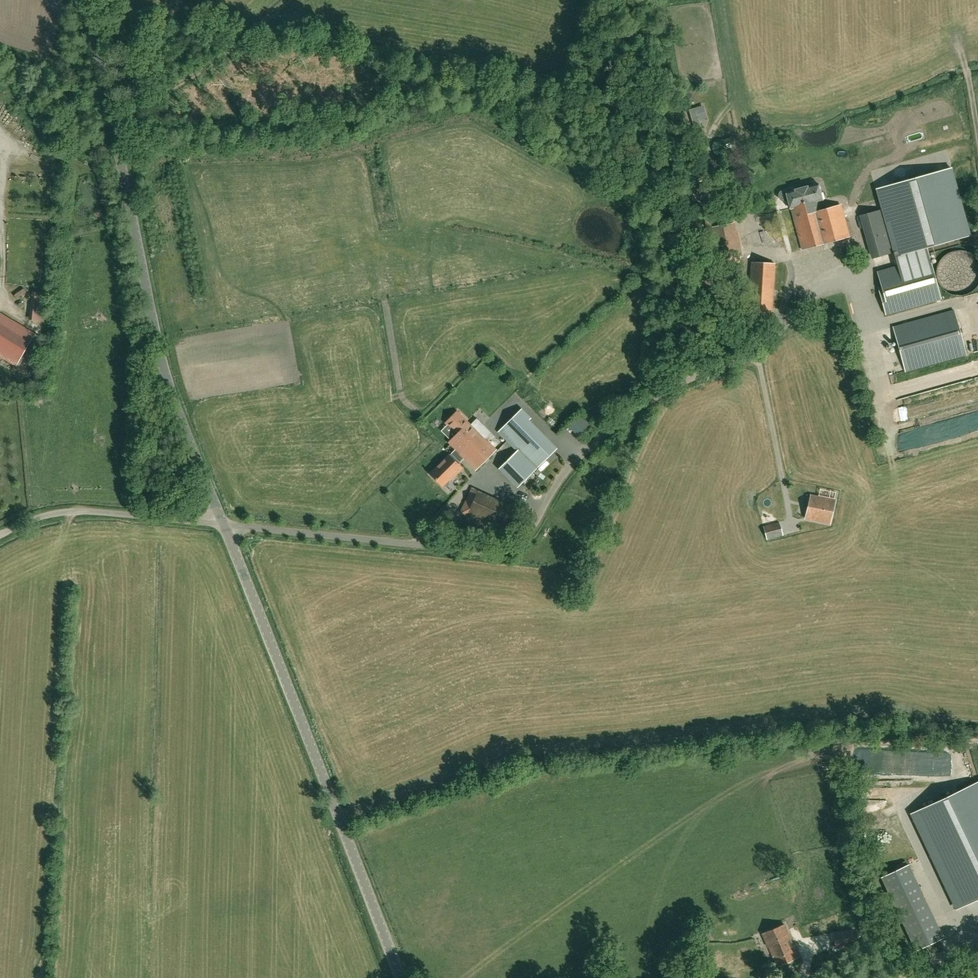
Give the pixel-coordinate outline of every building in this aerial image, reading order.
[(702,128),(695,107),(688,110),(691,117),(694,131),(702,128)] [(894,256),(926,247),(970,235),(952,169),(876,190),(894,256)] [(790,208),(791,208),(802,249),(849,236),(841,205),(821,210),(818,201),(822,200),(818,183),(789,191),(788,189),(786,189),(783,190),(780,191),(779,192),(779,194),(779,196),(779,197),(780,199),(781,200),(782,200),(783,201),(785,201),(786,200),(788,200),(790,208)] [(862,215),(873,257),(892,252),(880,210),(862,215)] [(730,260),(744,257),(737,222),(715,227),(723,266),(731,265),(730,260)] [(941,299),(929,257),(897,266),(877,271),(881,286),(878,287),(886,315),(941,299)] [(771,320),(775,264),(751,262),(748,319),(771,320)] [(666,283),(665,296),(683,296),(684,284),(666,283)] [(14,294),(17,299),(27,292),(24,288),(14,294)] [(36,291),(34,320),(45,321),(47,292),(36,291)] [(906,371),(965,354),(953,310),(893,327),(906,371)] [(16,366),(35,334),(0,313),(0,356),(16,366)] [(948,387),(957,383),(951,368),(942,371),(948,387)] [(500,467),(518,485),(555,450),(527,421),(529,419),(520,410),(500,430),(519,449),(500,467)] [(568,425),(580,436),(593,422),(581,411),(568,425)] [(457,412),(446,423),(447,424),(457,434),(451,441),(449,443),(455,449),(458,452),(454,456),(457,460),(462,455),(476,470),(496,450),(457,412)] [(451,453),(430,474),(442,485),(449,479),(450,480),(462,468),(458,465),(460,463),(457,460),(454,456),(451,453)] [(486,524),(497,499),(472,488),(466,502),(473,505),(468,516),(486,524)] [(806,519),(830,523),(834,499),(811,494),(806,519)] [(779,522),(764,526),(767,539),(782,535),(779,522)] [(913,811),(958,907),(977,897),(977,780),(913,811)] [(945,939),(913,863),(884,875),(912,944),(913,943),(916,951),(945,939)] [(798,956),(784,924),(763,933),(777,966),(798,956)] [(833,932),(836,948),(856,945),(852,928),(833,932)]
